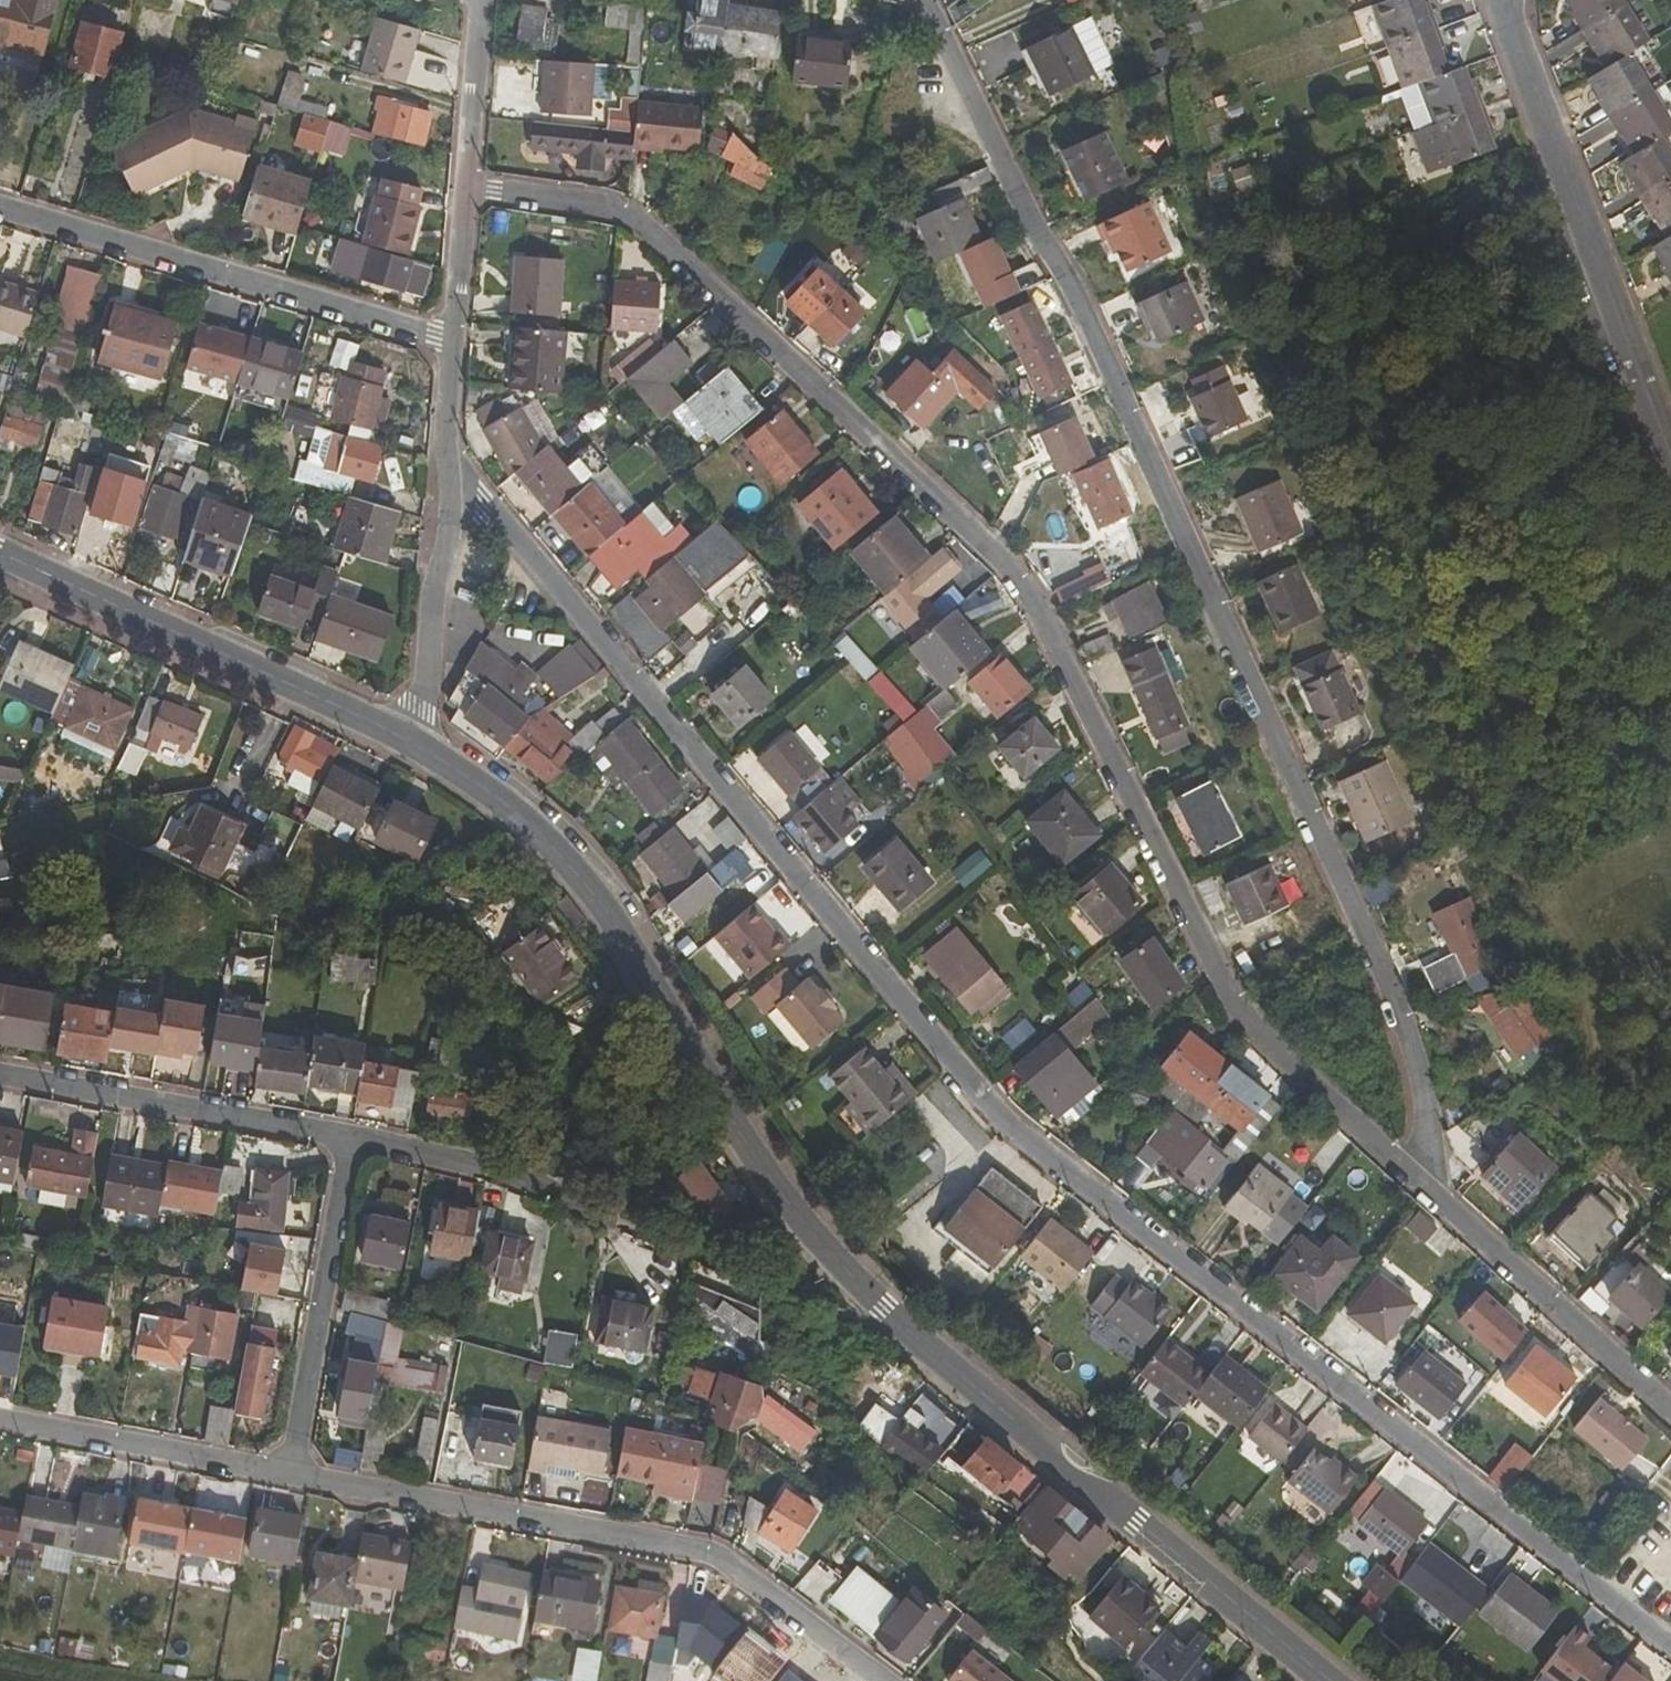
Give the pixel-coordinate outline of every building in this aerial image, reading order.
[(45,55),(58,0),(0,0),(0,44),(45,55)] [(691,48),(722,52),(728,7),(719,6),(720,0),(699,0),(691,48)] [(994,0),(959,0),(947,8),(956,26),(994,0)] [(1072,8),(1084,0),(1067,0),(1072,8)] [(1426,9),(1423,0),(1392,0),(1376,6),(1391,47),(1438,29),(1431,8),(1426,9)] [(1625,4),(1622,0),(1567,0),(1572,8),(1569,11),(1581,31),(1625,4)] [(647,8),(609,4),(606,29),(632,31),(628,70),(641,71),(647,8)] [(1625,4),(1581,31),(1592,51),(1597,48),(1607,67),(1628,54),(1648,42),(1625,4)] [(728,7),(722,52),(777,60),(784,15),(728,7)] [(531,50),(554,53),(558,26),(545,24),(546,10),(524,8),(517,54),(531,55),(531,50)] [(362,71),(407,84),(422,30),(377,17),(362,71)] [(111,76),(123,33),(84,22),(71,65),(111,76)] [(1422,83),(1450,72),(1443,53),(1447,52),(1438,29),(1391,47),(1406,89),(1422,83)] [(1070,30),(1028,48),(1051,96),(1093,78),(1070,30)] [(793,82),(846,89),(852,44),(799,37),(793,82)] [(1607,67),(1589,78),(1600,98),(1597,99),(1608,119),(1652,92),(1628,54),(1607,67)] [(531,112),(580,116),(585,67),(535,62),(531,112)] [(1475,84),(1471,86),(1465,67),(1450,72),(1422,83),(1437,124),(1484,107),(1475,84)] [(306,84),(301,75),(289,71),(279,105),(326,118),(329,108),(300,100),(306,84)] [(1419,85),(1404,90),(1416,125),(1431,120),(1419,85)] [(1608,119),(1620,139),(1625,136),(1635,154),(1661,138),(1670,132),(1670,123),(1652,92),(1608,119)] [(373,132),(424,147),(433,115),(393,103),(379,110),(373,132)] [(699,152),(700,149),(704,109),(638,103),(635,134),(634,146),(699,152)] [(279,105),(267,146),(319,162),(331,120),(326,118),(279,105)] [(1452,165),(1494,149),(1487,129),(1491,127),(1484,107),(1437,124),(1452,165)] [(241,182),(259,121),(238,115),(236,123),(190,109),(112,146),(135,196),(194,168),(241,182)] [(603,167),(604,156),(633,159),(634,146),(635,134),(521,121),(519,144),(568,149),(566,163),(603,167)] [(770,172),(737,140),(718,130),(708,150),(738,165),(733,176),(761,191),(770,172)] [(1127,184),(1104,132),(1061,151),(1085,203),(1127,184)] [(1410,185),(1425,182),(1416,137),(1401,140),(1410,185)] [(1621,162),(1633,181),(1628,184),(1640,203),(1670,183),(1670,154),(1661,138),(1635,154),(1621,162)] [(602,174),(603,167),(566,163),(565,170),(602,174)] [(261,165),(246,219),(297,234),(300,225),(313,180),(261,165)] [(966,192),(993,180),(986,166),(960,178),(966,192)] [(381,192),(420,203),(423,189),(384,179),(381,192)] [(1640,203),(1653,223),(1657,221),(1667,237),(1670,235),(1670,183),(1640,203)] [(377,196),(366,241),(411,253),(423,208),(419,207),(420,203),(381,192),(380,197),(377,196)] [(963,197),(916,218),(937,264),(955,255),(983,242),(963,197)] [(1173,255),(1150,205),(1101,227),(1109,244),(1115,242),(1129,274),(1173,255)] [(1663,264),(1660,266),(1670,284),(1670,235),(1667,237),(1652,246),(1663,264)] [(767,277),(786,245),(772,237),(754,269),(767,277)] [(994,237),(983,242),(955,255),(981,310),(1020,291),(994,237)] [(435,264),(372,246),(363,280),(425,297),(435,264)] [(518,315),(560,318),(565,261),(517,257),(513,314),(518,315)] [(92,310),(103,275),(82,268),(71,304),(92,310)] [(788,304),(834,345),(864,313),(818,272),(788,304)] [(40,294),(1,282),(0,286),(0,329),(27,337),(40,294)] [(659,334),(662,286),(615,282),(611,330),(659,334)] [(1205,322),(1186,282),(1141,302),(1160,343),(1205,322)] [(1069,381),(1031,302),(998,319),(1035,397),(1069,381)] [(100,360),(163,379),(180,323),(116,304),(100,360)] [(560,318),(518,315),(517,327),(558,331),(560,318)] [(253,337),(200,320),(182,382),(234,399),(253,337)] [(511,389),(562,394),(567,331),(558,331),(517,327),(511,389)] [(289,404),(305,353),(253,337),(234,399),(286,415),(289,404)] [(684,404),(667,383),(692,361),(674,340),(660,352),(628,379),(664,421),(674,412),(684,404)] [(628,379),(660,352),(651,342),(613,374),(622,384),(628,379)] [(958,391),(977,409),(996,391),(953,350),(931,374),(917,361),(886,393),(923,427),(958,391)] [(726,369),(735,362),(726,352),(699,375),(708,384),(726,369)] [(376,418),(387,421),(392,403),(380,400),(388,371),(354,362),(350,378),(345,377),(334,418),(373,429),(376,418)] [(1230,380),(1223,366),(1191,380),(1198,396),(1230,380)] [(684,404),(674,412),(699,441),(710,431),(722,445),(761,411),(726,369),(708,384),(684,404)] [(1198,396),(1190,399),(1208,439),(1248,421),(1230,380),(1198,396)] [(546,449),(523,409),(509,415),(501,400),(477,413),(486,429),(484,430),(510,478),(518,472),(546,449)] [(285,417),(324,428),(328,416),(289,404),(286,415),(285,417)] [(746,441),(782,485),(819,455),(783,412),(746,441)] [(203,435),(206,418),(184,415),(181,431),(203,435)] [(1093,458),(1073,416),(1016,442),(1024,459),(1046,449),(1049,456),(1058,474),(1093,458)] [(2,436),(37,447),(43,427),(8,417),(2,436)] [(384,446),(334,431),(324,466),(303,460),(297,481),(351,497),(356,480),(374,485),(384,446)] [(590,484),(608,468),(591,448),(567,468),(548,447),(546,449),(518,472),(554,514),(590,484)] [(1046,449),(1024,459),(1027,466),(1049,456),(1046,449)] [(1091,532),(1133,515),(1110,460),(1092,468),(1069,478),(1091,532)] [(80,535),(100,469),(81,464),(73,490),(41,480),(29,519),(80,535)] [(134,526),(147,483),(106,470),(93,513),(134,526)] [(877,513),(840,470),(798,505),(835,548),(877,513)] [(1304,533),(1280,482),(1238,500),(1262,552),(1304,533)] [(628,500),(614,511),(590,484),(554,514),(589,556),(640,514),(628,500)] [(191,541),(203,501),(155,486),(143,526),(191,541)] [(347,553),(386,564),(403,512),(351,497),(335,549),(347,553)] [(250,524),(254,515),(204,498),(203,501),(191,541),(185,561),(233,576),(250,524)] [(640,514),(589,556),(616,588),(639,569),(648,581),(676,557),(640,514)] [(886,594),(929,557),(894,515),(851,551),(886,594)] [(735,517),(725,528),(751,553),(761,542),(735,517)] [(676,557),(648,581),(653,587),(638,600),(633,594),(609,614),(650,662),(675,642),(664,629),(751,557),(735,540),(718,522),(676,557)] [(1112,567),(1135,558),(1127,535),(1103,544),(1112,567)] [(916,641),(942,619),(927,599),(961,570),(944,548),(884,600),(916,641)] [(1320,616),(1297,566),(1258,583),(1281,633),(1320,616)] [(332,595),(340,573),(325,568),(317,591),(272,575),(258,613),(304,629),(308,618),(322,623),(332,595)] [(1062,606),(1092,592),(1085,578),(1055,592),(1062,606)] [(1110,622),(1119,616),(1130,637),(1167,616),(1148,582),(1102,608),(1110,622)] [(379,662),(395,618),(332,595),(322,623),(316,640),(379,662)] [(916,641),(909,646),(944,691),(945,690),(991,652),(955,608),(942,619),(916,641)] [(1089,659),(1114,647),(1108,634),(1083,645),(1089,659)] [(842,635),(831,647),(867,679),(878,666),(842,635)] [(0,688),(55,713),(70,681),(75,668),(20,643),(0,688)] [(516,669),(482,643),(451,704),(458,710),(451,724),(499,759),(504,751),(507,750),(530,719),(515,707),(538,676),(522,662),(516,669)] [(1123,662),(1155,737),(1156,737),(1181,727),(1185,725),(1153,649),(1123,662)] [(543,676),(558,692),(561,689),(567,696),(596,678),(572,652),(543,676)] [(1361,713),(1333,653),(1297,669),(1324,730),(1361,713)] [(1000,717),(1031,692),(1002,657),(971,681),(1000,717)] [(737,726),(772,698),(746,667),(712,696),(737,726)] [(605,670),(596,678),(600,683),(610,675),(605,670)] [(52,722),(116,750),(134,711),(70,681),(55,713),(52,722)] [(938,770),(955,755),(931,726),(958,705),(945,690),(944,691),(904,724),(938,770)] [(182,766),(203,721),(149,697),(129,743),(182,766)] [(607,738),(626,722),(616,710),(597,726),(607,738)] [(607,738),(597,726),(594,722),(576,738),(544,711),(530,719),(507,750),(551,785),(599,745),(607,738)] [(1024,777),(1059,748),(1035,718),(1000,747),(1024,777)] [(607,738),(599,745),(655,815),(684,792),(627,721),(626,722),(607,738)] [(904,724),(889,737),(909,766),(903,771),(915,788),(938,770),(904,724)] [(1181,727),(1156,737),(1162,753),(1187,742),(1181,727)] [(332,760),(310,749),(316,738),(297,728),(279,759),(291,766),(288,771),(303,779),(305,774),(320,782),(332,760)] [(801,810),(833,784),(790,732),(758,758),(801,810)] [(1413,822),(1386,762),(1341,782),(1368,842),(1413,822)] [(333,766),(313,806),(362,831),(375,803),(381,792),(333,766)] [(825,855),(859,826),(849,815),(844,809),(858,797),(841,777),(833,784),(801,810),(793,817),(825,855)] [(1242,837),(1214,780),(1181,797),(1210,853),(1242,837)] [(1062,865),(1100,835),(1065,791),(1027,821),(1062,865)] [(694,844),(709,831),(729,854),(747,839),(710,797),(677,825),(694,844)] [(863,803),(858,797),(844,809),(849,815),(863,803)] [(436,823),(395,803),(391,811),(375,803),(362,831),(360,834),(415,861),(436,823)] [(220,874),(242,828),(204,809),(191,835),(183,831),(173,851),(220,874)] [(274,813),(262,839),(290,852),(303,827),(274,813)] [(677,898),(709,870),(673,828),(642,855),(677,898)] [(933,882),(898,840),(864,869),(899,911),(933,882)] [(980,849),(952,873),(965,889),(993,865),(980,849)] [(684,923),(748,868),(735,851),(670,906),(684,923)] [(1244,926),(1290,905),(1270,864),(1226,885),(1244,926)] [(1074,896),(1104,933),(1142,901),(1112,865),(1074,896)] [(1464,901),(1436,914),(1466,980),(1494,966),(1464,901)] [(752,981),(792,947),(780,932),(776,935),(753,906),(716,937),(752,981)] [(507,952),(542,1003),(575,981),(539,930),(507,952)] [(925,957),(972,1013),(1004,987),(957,930),(925,957)] [(1121,960),(1153,1007),(1185,985),(1153,938),(1121,960)] [(846,1023),(835,1010),(837,1008),(822,990),(820,992),(809,979),(800,986),(787,970),(753,997),(767,1014),(778,1006),(814,1049),(846,1023)] [(43,1050),(53,996),(0,986),(0,1042),(43,1050)] [(1518,1058),(1550,1036),(1516,987),(1476,998),(1518,1058)] [(1073,1050),(1094,1036),(1103,1048),(1121,1035),(1097,1001),(1058,1029),(1073,1050)] [(174,1054),(197,1058),(205,1010),(165,1003),(163,1016),(155,1058),(173,1061),(174,1054)] [(67,1005),(58,1054),(108,1063),(110,1050),(117,1014),(67,1005)] [(117,1014),(110,1050),(155,1058),(163,1016),(118,1008),(117,1014)] [(1162,1067),(1240,1131),(1268,1096),(1189,1032),(1162,1067)] [(1055,1034),(1016,1067),(1057,1117),(1096,1084),(1055,1034)] [(364,1063),(368,1046),(316,1038),(312,1058),(307,1085),(358,1095),(364,1063)] [(478,1081),(483,1057),(431,1045),(428,1061),(437,1063),(429,1113),(471,1121),(476,1096),(457,1092),(456,1100),(441,1097),(445,1075),(478,1081)] [(917,1095),(891,1064),(884,1071),(865,1048),(832,1075),(877,1129),(917,1095)] [(307,1085),(312,1058),(261,1049),(255,1086),(306,1094),(307,1085)] [(413,1110),(420,1073),(364,1063),(358,1095),(357,1100),(413,1110)] [(1282,1107),(1268,1096),(1240,1131),(1224,1152),(1238,1164),(1282,1107)] [(1148,1143),(1206,1189),(1228,1162),(1208,1146),(1212,1141),(1174,1109),(1148,1143)] [(1448,1132),(1458,1162),(1472,1174),(1494,1148),(1481,1136),(1489,1126),(1476,1115),(1450,1130),(1448,1132)] [(25,1133),(0,1128),(0,1181),(15,1184),(25,1133)] [(88,1195),(99,1134),(78,1130),(72,1157),(36,1150),(30,1184),(88,1195)] [(1555,1167),(1519,1135),(1482,1175),(1518,1208),(1555,1167)] [(169,1166),(112,1156),(103,1207),(160,1217),(161,1208),(169,1166)] [(169,1166),(161,1208),(216,1218),(221,1188),(224,1174),(169,1162),(169,1166)] [(736,1210),(705,1164),(679,1182),(710,1228),(736,1210)] [(1291,1192),(1292,1191),(1258,1165),(1224,1209),(1242,1224),(1246,1219),(1280,1244),(1310,1207),(1291,1192)] [(221,1188),(240,1192),(243,1170),(225,1167),(224,1174),(221,1188)] [(935,1230),(960,1250),(991,1274),(1043,1206),(993,1167),(961,1209),(955,1204),(935,1230)] [(240,1227),(284,1232),(289,1174),(254,1170),(250,1204),(242,1203),(240,1227)] [(1590,1193),(1550,1237),(1586,1271),(1627,1227),(1590,1193)] [(440,1204),(430,1255),(471,1262),(480,1211),(440,1204)] [(410,1224),(372,1216),(363,1262),(402,1270),(410,1224)] [(1084,1245),(1050,1219),(1022,1255),(1056,1282),(1084,1245)] [(497,1288),(521,1294),(534,1244),(492,1233),(482,1273),(500,1277),(497,1288)] [(1317,1310),(1359,1256),(1334,1236),(1321,1252),(1301,1237),(1272,1274),(1317,1310)] [(41,1253),(54,1256),(56,1244),(24,1238),(22,1250),(41,1253)] [(279,1301),(285,1249),(247,1245),(240,1296),(279,1301)] [(1084,1245),(1056,1282),(1067,1290),(1095,1254),(1084,1245)] [(991,1274),(960,1250),(948,1265),(979,1289),(991,1274)] [(1608,1269),(1591,1288),(1606,1301),(1609,1297),(1641,1326),(1670,1293),(1639,1265),(1624,1282),(1608,1269)] [(1387,1343),(1417,1305),(1381,1275),(1349,1315),(1387,1343)] [(1117,1277),(1093,1307),(1145,1348),(1173,1311),(1133,1281),(1129,1287),(1117,1277)] [(1532,1325),(1489,1286),(1463,1314),(1509,1354),(1532,1325)] [(400,1305),(345,1292),(339,1311),(354,1315),(386,1323),(396,1326),(400,1305)] [(45,1346),(101,1357),(110,1309),(54,1298),(45,1346)] [(593,1343),(647,1356),(656,1310),(602,1298),(593,1343)] [(142,1315),(138,1336),(143,1337),(139,1358),(182,1366),(184,1352),(229,1360),(238,1315),(191,1306),(187,1323),(142,1315)] [(386,1323),(354,1315),(348,1335),(382,1345),(386,1323)] [(370,1410),(385,1412),(390,1385),(444,1395),(447,1377),(439,1376),(441,1367),(395,1358),(401,1327),(396,1326),(386,1323),(382,1345),(379,1365),(370,1410)] [(280,1333),(253,1328),(237,1415),(264,1420),(280,1333)] [(1043,1361),(1053,1348),(1037,1336),(1027,1349),(1043,1361)] [(548,1364),(572,1370),(577,1344),(553,1338),(548,1364)] [(1196,1393),(1211,1374),(1168,1341),(1142,1374),(1185,1407),(1196,1393)] [(1576,1377),(1536,1345),(1505,1383),(1547,1415),(1576,1377)] [(1397,1385),(1440,1420),(1468,1386),(1425,1351),(1397,1385)] [(1211,1374),(1196,1393),(1239,1426),(1268,1389),(1226,1355),(1211,1374)] [(899,1367),(888,1358),(866,1383),(900,1412),(925,1381),(903,1362),(899,1367)] [(350,1360),(340,1417),(368,1422),(368,1420),(370,1410),(379,1365),(350,1360)] [(685,1395),(721,1407),(715,1423),(733,1430),(757,1424),(763,1402),(764,1391),(695,1367),(685,1395)] [(881,1446),(921,1477),(941,1450),(945,1452),(964,1428),(944,1413),(945,1411),(923,1394),(881,1446)] [(1575,1430),(1624,1470),(1647,1441),(1598,1401),(1575,1430)] [(757,1424),(801,1454),(818,1432),(780,1405),(776,1411),(763,1402),(757,1424)] [(1276,1404),(1250,1437),(1282,1462),(1308,1429),(1276,1404)] [(230,1447),(237,1411),(212,1406),(206,1443),(230,1447)] [(429,1462),(439,1415),(426,1413),(416,1460),(429,1462)] [(528,1470),(548,1474),(549,1465),(602,1476),(610,1434),(538,1419),(528,1470)] [(368,1422),(361,1460),(383,1464),(390,1424),(368,1420),(368,1422)] [(472,1458),(511,1466),(519,1428),(480,1420),(472,1458)] [(965,1429),(945,1454),(1023,1517),(1047,1488),(968,1424),(965,1429)] [(667,1486),(670,1498),(691,1501),(701,1444),(625,1430),(617,1476),(667,1486)] [(1289,1482),(1330,1514),(1360,1476),(1343,1463),(1340,1467),(1315,1448),(1289,1482)] [(1508,1491),(1531,1461),(1518,1451),(1494,1481),(1508,1491)] [(1351,1509),(1363,1519),(1360,1522),(1401,1555),(1403,1556),(1429,1523),(1386,1489),(1384,1492),(1372,1482),(1351,1509)] [(743,1522),(791,1553),(817,1512),(787,1492),(773,1513),(748,1497),(743,1522)] [(1025,1539),(1079,1583),(1103,1553),(1093,1544),(1104,1530),(1061,1495),(1025,1539)] [(114,1561),(125,1501),(104,1497),(103,1501),(83,1497),(80,1508),(72,1553),(114,1561)] [(72,1553),(80,1508),(27,1499),(24,1515),(19,1543),(72,1553)] [(138,1504),(130,1547),(185,1557),(185,1555),(192,1513),(138,1504)] [(24,1515),(0,1511),(0,1557),(16,1560),(19,1543),(24,1515)] [(295,1570),(304,1521),(258,1512),(250,1561),(295,1570)] [(247,1523),(192,1513),(185,1555),(239,1565),(247,1523)] [(401,1594),(410,1545),(362,1535),(357,1566),(353,1585),(401,1594)] [(1314,1575),(1325,1555),(1306,1544),(1294,1563),(1314,1575)] [(1369,1623),(1414,1565),(1403,1556),(1401,1555),(1356,1612),(1369,1623)] [(318,1559),(309,1604),(348,1611),(353,1585),(357,1566),(318,1559)] [(528,1573),(481,1565),(474,1600),(458,1597),(453,1625),(516,1635),(528,1573)] [(858,1572),(834,1602),(908,1662),(946,1615),(916,1590),(902,1607),(858,1572)] [(543,1574),(533,1623),(592,1634),(601,1584),(543,1574)] [(1481,1614),(1528,1651),(1559,1611),(1512,1574),(1481,1614)] [(1404,1600),(1443,1632),(1462,1607),(1423,1576),(1404,1600)] [(1156,1613),(1134,1595),(1137,1589),(1123,1578),(1089,1618),(1125,1649),(1156,1613)] [(663,1598),(616,1590),(609,1631),(655,1640),(663,1598)] [(712,1673),(746,1628),(704,1596),(677,1592),(669,1654),(689,1656),(712,1673)] [(1577,1627),(1545,1669),(1560,1680),(1603,1680),(1613,1668),(1585,1646),(1591,1638),(1577,1627)] [(1200,1658),(1212,1643),(1199,1632),(1187,1647),(1165,1630),(1133,1669),(1148,1680),(1210,1680),(1217,1672),(1200,1658)] [(60,1638),(55,1655),(81,1662),(85,1646),(60,1638)] [(445,1645),(412,1639),(409,1657),(441,1663),(445,1645)] [(601,1653),(578,1649),(572,1680),(595,1680),(601,1653)] [(972,1651),(949,1680),(1010,1680),(972,1651)] [(1623,1667),(1612,1680),(1641,1680),(1623,1667)] [(783,1672),(775,1680),(795,1680),(783,1672)]
